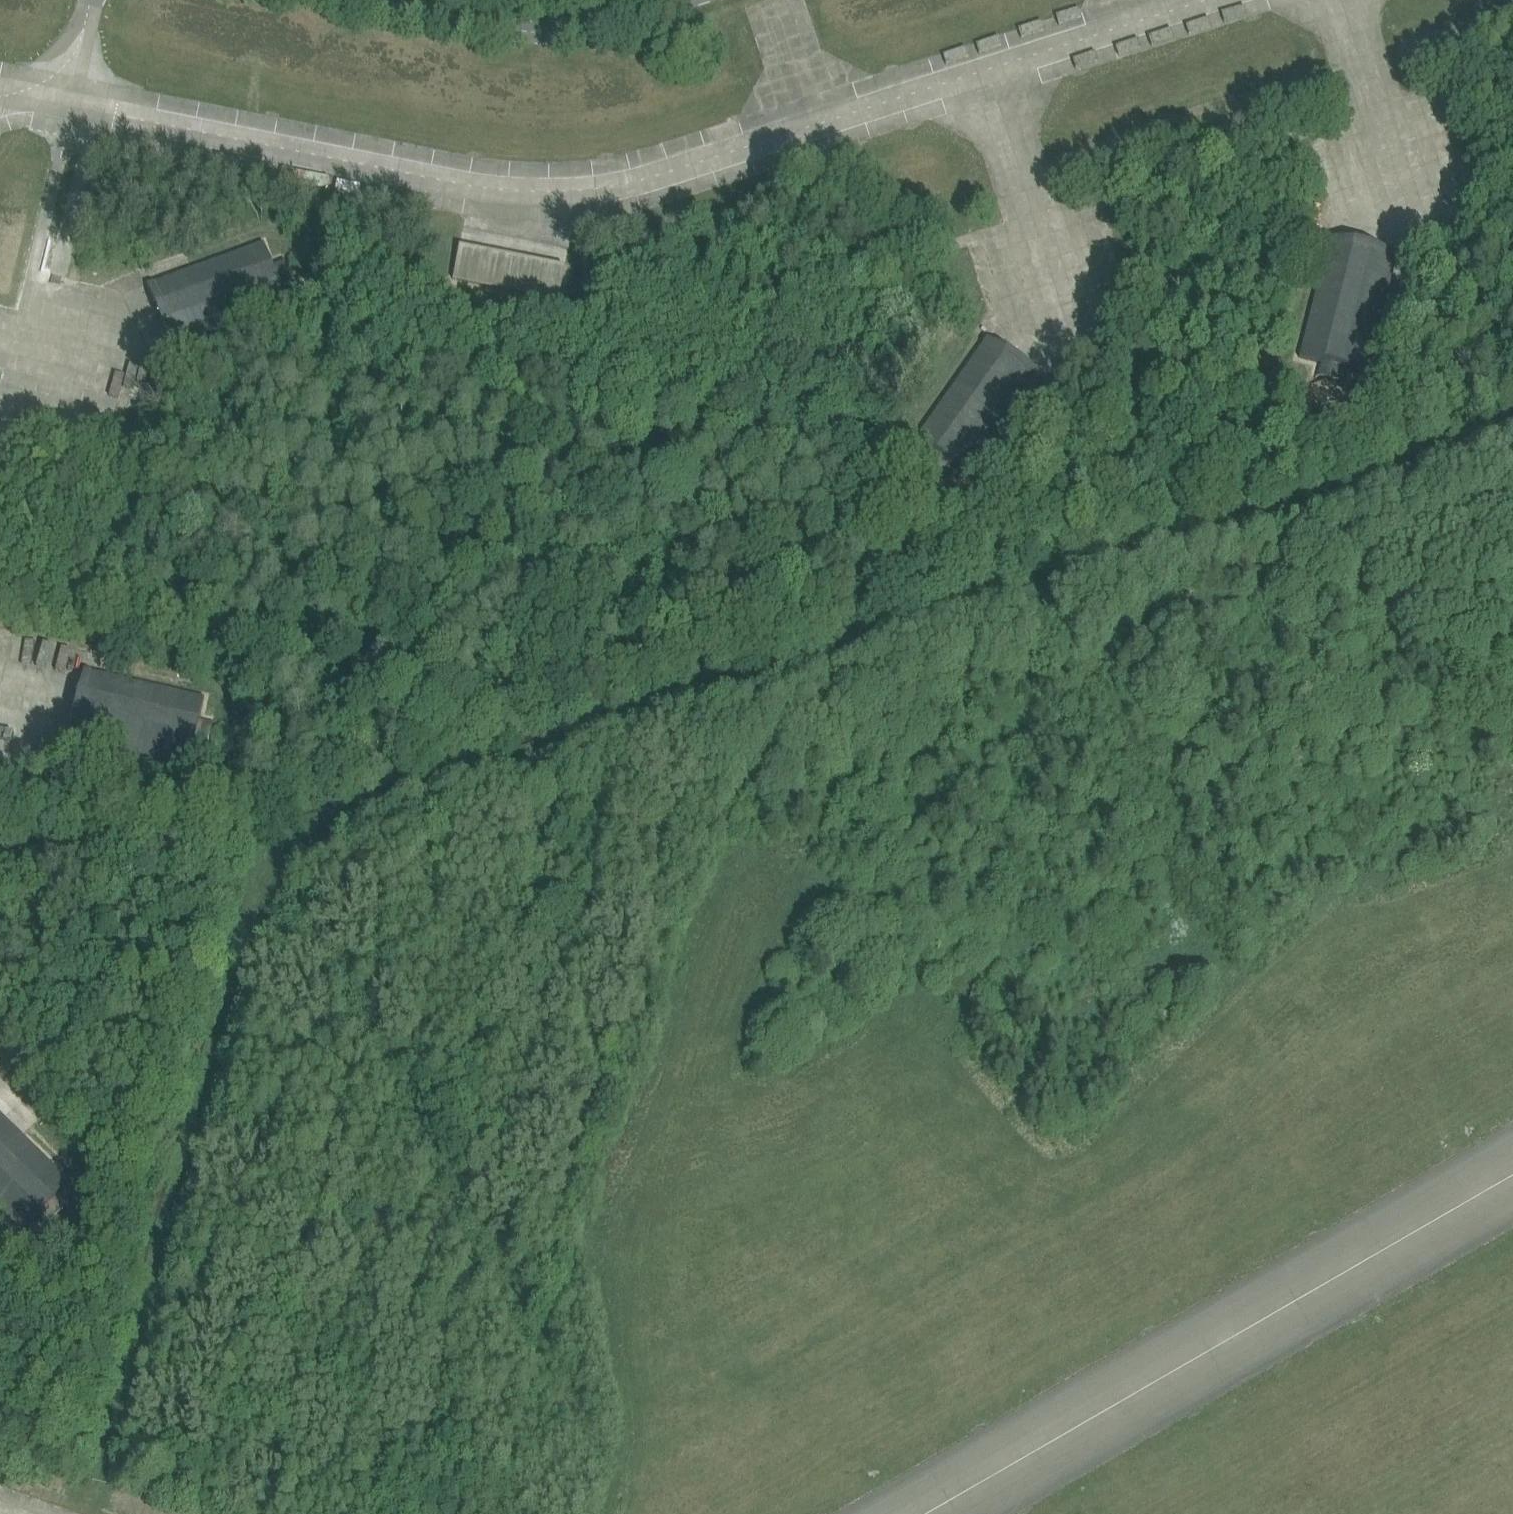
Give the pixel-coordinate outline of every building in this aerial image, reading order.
[(1367,373),(1397,255),(1329,238),(1299,360),(1322,366),(1319,378),(1341,383),(1345,368),(1367,373)] [(148,284),(171,348),(286,306),(263,242),(148,284)] [(954,466),(971,479),(1040,385),(983,343),(915,437),(932,450),(924,462),(946,477),(954,466)] [(68,740),(86,744),(189,769),(195,745),(206,748),(211,726),(200,723),(205,700),(85,671),(68,740)] [(21,1232),(40,1212),(52,1224),(66,1209),(55,1198),(70,1183),(0,1113),(0,1211),(21,1232)]
